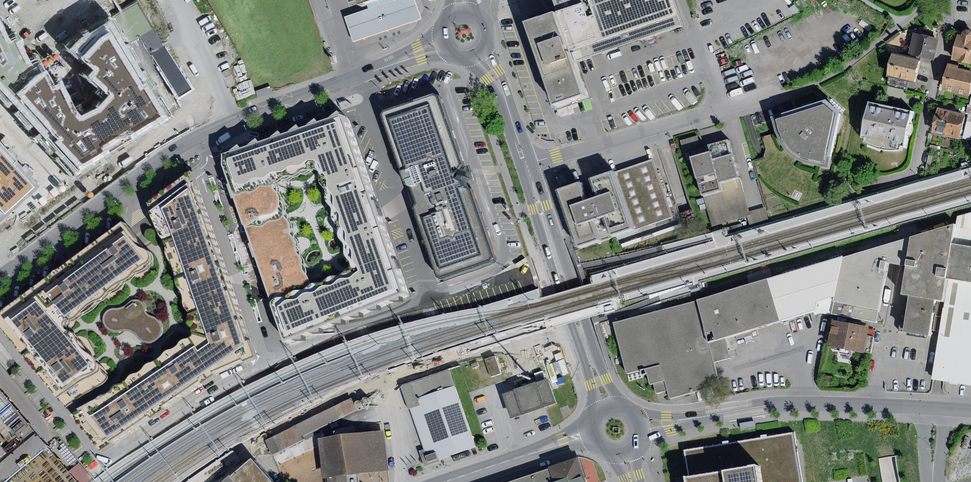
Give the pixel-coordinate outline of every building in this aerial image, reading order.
[(348,19),(357,45),(425,22),(417,0),(406,0),(396,3),(371,11),(348,19)] [(363,8),(370,6),(391,0),(361,0),(363,8)] [(370,6),(371,11),(396,3),(395,0),(391,0),(370,6)] [(556,10),(586,0),(553,0),(556,10)] [(556,10),(574,62),(680,25),(671,0),(586,0),(556,10)] [(552,104),(584,93),(574,62),(556,10),(524,22),(552,104)] [(79,172),(167,119),(109,23),(70,46),(98,70),(92,76),(113,95),(99,111),(81,119),(74,113),(62,85),(53,89),(37,58),(29,62),(18,40),(8,45),(0,28),(0,86),(79,172)] [(966,29),(962,32),(961,35),(957,34),(951,60),(970,64),(970,30),(966,29)] [(934,60),(939,39),(931,37),(931,35),(913,31),(908,54),(934,60)] [(165,46),(150,55),(177,98),(185,94),(192,89),(165,46)] [(908,81),(914,82),(919,60),(891,54),(886,76),(890,77),(908,81)] [(969,96),(970,88),(970,71),(958,68),(958,66),(947,63),(941,90),(969,96)] [(908,81),(890,77),(888,83),(906,87),(908,81)] [(436,97),(387,114),(385,118),(440,279),(445,281),(494,263),(496,260),(441,99),(436,97)] [(903,146),(911,111),(896,108),(868,101),(860,137),(864,138),(863,142),(869,145),(877,148),(880,149),(890,150),(895,150),(899,149),(900,145),(903,146)] [(823,163),(834,114),(824,104),(776,120),(779,132),(784,141),(788,148),(795,154),(801,157),(813,160),(823,163)] [(931,133),(959,139),(965,115),(937,108),(931,133)] [(345,113),(224,155),(223,165),(285,340),(409,297),(345,113)] [(968,116),(963,138),(970,140),(970,117),(968,116)] [(697,135),(680,140),(684,153),(701,148),(697,135)] [(709,151),(690,157),(703,195),(721,190),(719,182),(738,176),(728,139),(707,145),(709,151)] [(36,185),(0,146),(0,218),(36,185)] [(861,160),(851,158),(849,167),(859,170),(861,160)] [(672,217),(652,159),(589,180),(595,198),(584,201),(578,182),(556,189),(576,249),(672,217)] [(98,401),(74,416),(103,452),(114,445),(112,443),(151,416),(153,420),(166,412),(163,409),(202,382),(204,385),(216,377),(214,374),(244,360),(245,363),(256,359),(241,318),(195,189),(198,188),(193,173),(150,204),(161,234),(165,240),(166,244),(167,248),(168,253),(168,257),(170,261),(173,266),(176,270),(177,274),(177,282),(178,285),(179,287),(182,292),(184,295),(185,299),(185,304),(186,308),(189,312),(190,316),(190,318),(191,321),(195,332),(196,335),(191,340),(187,340),(184,341),(182,343),(180,347),(178,348),(175,350),(171,351),(168,352),(166,354),(163,358),(159,361),(155,363),(151,364),(149,365),(147,368),(144,371),(141,373),(139,375),(135,375),(132,376),(131,378),(129,382),(126,384),(124,385),(120,386),(117,386),(116,388),(113,392),(110,395),(105,396),(102,397),(100,399),(98,401)] [(748,212),(738,176),(719,182),(721,190),(703,195),(712,226),(749,215),(748,212)] [(765,207),(748,212),(749,215),(751,223),(768,218),(765,207)] [(956,226),(970,229),(970,212),(958,215),(956,226)] [(681,223),(621,244),(622,248),(682,227),(681,223)] [(124,224),(76,260),(0,317),(0,322),(68,408),(97,390),(108,384),(110,380),(110,376),(106,374),(104,371),(100,365),(99,362),(98,361),(96,359),(92,356),(89,353),(85,351),(81,346),(79,342),(78,338),(77,335),(74,334),(71,332),(70,330),(69,327),(69,325),(70,323),(72,322),(75,322),(79,321),(83,318),(85,316),(87,315),(92,313),(95,310),(99,307),(101,303),(104,302),(107,300),(109,299),(112,295),(114,294),(118,293),(122,290),(125,286),(128,283),(133,281),(136,278),(138,275),(140,273),(143,271),(146,270),(150,268),(152,264),(153,261),(153,256),(151,253),(147,250),(144,248),(141,248),(124,224)] [(956,226),(910,238),(906,265),(902,293),(909,295),(934,298),(944,301),(947,280),(956,226)] [(956,226),(947,280),(970,284),(970,229),(956,226)] [(903,240),(843,258),(832,314),(875,322),(886,262),(900,264),(906,265),(910,238),(903,240)] [(843,256),(767,279),(779,321),(812,312),(814,316),(820,313),(832,314),(843,258),(843,256)] [(767,279),(699,301),(709,341),(725,337),(779,321),(767,279)] [(947,280),(944,301),(931,380),(938,381),(970,386),(970,284),(947,280)] [(934,298),(909,295),(905,317),(901,317),(899,330),(929,335),(934,298)] [(110,309),(107,311),(105,312),(103,315),(103,318),(103,322),(104,325),(107,328),(110,330),(114,330),(117,330),(123,329),(127,330),(131,331),(134,334),(137,337),(139,340),(142,341),(147,343),(151,343),(156,341),(160,338),(162,333),(162,330),(161,325),(159,321),(157,318),(154,317),(150,316),(146,312),(145,309),(144,306),(143,303),(140,301),(136,299),(133,300),(130,301),(127,304),(123,306),(119,308),(114,308),(110,309)] [(699,301),(611,323),(624,375),(646,369),(650,383),(654,383),(657,392),(668,390),(670,398),(721,385),(715,362),(709,341),(699,301)] [(869,326),(832,319),(827,346),(863,353),(864,351),(870,353),(874,337),(867,336),(869,326)] [(709,341),(715,362),(731,357),(725,337),(709,341)] [(540,345),(534,347),(537,357),(543,355),(540,345)] [(485,359),(491,376),(501,373),(495,355),(485,359)] [(439,460),(476,447),(449,370),(400,387),(423,449),(427,462),(438,458),(439,460)] [(543,371),(535,374),(537,381),(545,379),(543,371)] [(833,376),(825,375),(823,386),(832,387),(833,376)] [(514,391),(503,394),(511,418),(556,403),(548,379),(537,383),(537,381),(513,389),(514,391)] [(28,423),(0,389),(0,436),(5,442),(28,423)] [(351,398),(265,440),(272,455),(304,440),(302,436),(357,410),(351,398)] [(383,431),(318,439),(323,477),(328,477),(347,475),(388,469),(383,431)] [(688,454),(692,480),(688,481),(804,481),(797,437),(688,454)] [(427,462),(423,449),(419,451),(424,467),(439,461),(439,460),(438,458),(427,462)] [(547,468),(552,481),(586,481),(577,457),(547,468)] [(230,477),(234,481),(270,481),(250,459),(230,477)] [(547,468),(506,481),(552,481),(547,468)]
